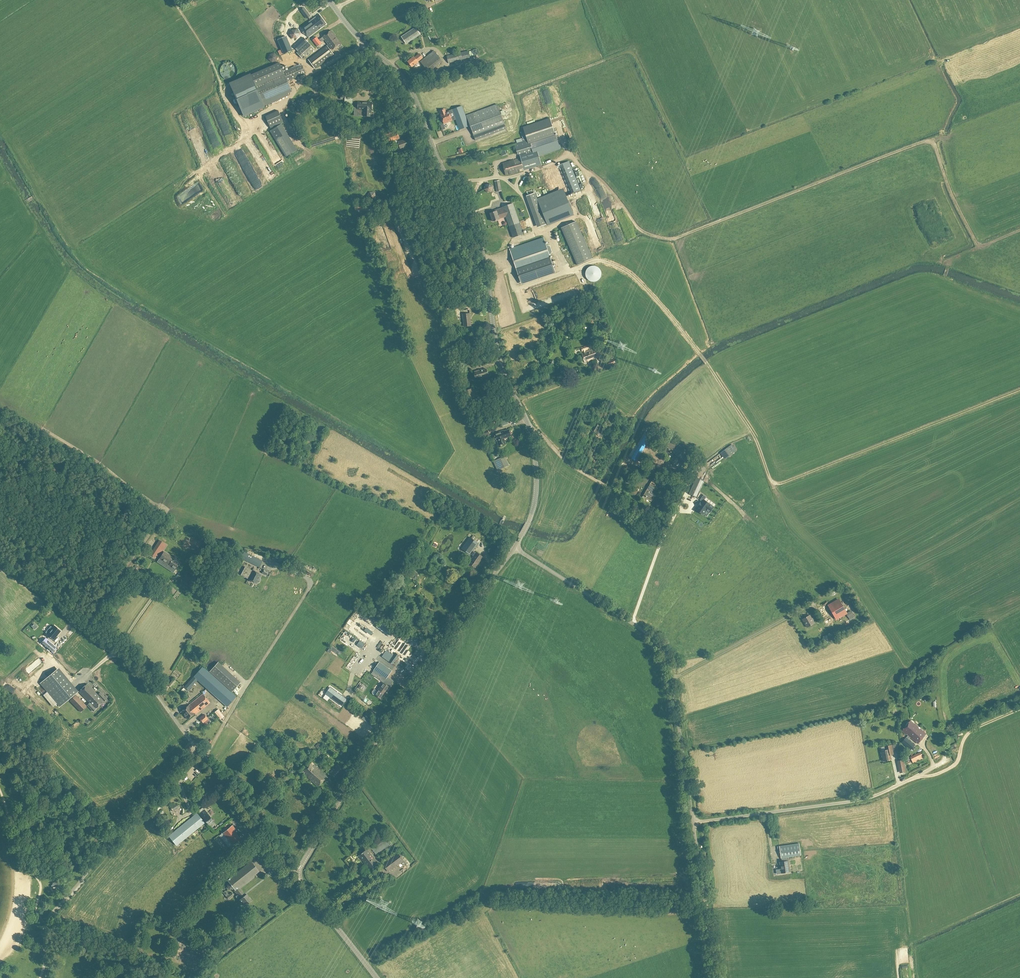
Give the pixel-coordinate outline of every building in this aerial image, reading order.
[(308,37),(319,29),(322,27),(326,24),(319,14),(301,28),(308,37)] [(406,44),(420,34),(416,27),(401,37),(406,44)] [(433,27),(427,29),(430,42),(436,40),(433,27)] [(297,38),(299,33),(296,29),(291,30),(289,35),(293,39),(297,38)] [(341,43),(331,30),(323,37),(320,39),(322,41),(325,39),(333,49),(341,43)] [(299,50),(308,41),(304,37),(295,46),(299,50)] [(287,42),(281,45),(286,58),(293,55),(287,42)] [(310,53),(315,48),(308,42),(297,53),(303,58),(309,52),(310,53)] [(315,68),(334,54),(327,45),(309,60),(315,68)] [(470,57),(468,50),(447,56),(449,63),(470,57)] [(429,72),(443,61),(434,51),(421,62),(429,72)] [(419,53),(415,57),(414,56),(408,61),(412,67),(423,58),(419,53)] [(251,74),(229,83),(243,115),(244,117),(265,107),(264,106),(289,95),(288,93),(292,91),(288,81),(302,75),(306,73),(302,64),(298,66),(297,66),(297,65),(293,66),(294,67),(284,72),(279,61),(251,74)] [(219,72),(220,75),(222,77),(224,79),(227,80),(230,79),(233,78),(235,76),(236,74),(237,71),(236,68),(235,65),(232,63),(229,62),(226,62),(223,64),(221,66),(219,69),(219,72)] [(434,79),(455,74),(475,69),(474,63),(454,68),(432,74),(434,79)] [(314,92),(298,100),(302,108),(318,100),(316,95),(314,92)] [(345,93),(345,105),(353,105),(353,93),(345,93)] [(372,110),(373,103),(358,102),(358,113),(363,113),(363,116),(374,116),(374,112),(371,111),(372,110)] [(506,129),(497,104),(466,115),(476,140),(506,129)] [(470,126),(462,106),(450,110),(450,111),(446,112),(445,109),(440,111),(441,114),(444,123),(451,121),(456,120),(460,130),(470,126)] [(278,110),(265,116),(270,128),(283,122),(278,110)] [(531,124),(540,120),(537,112),(528,116),(531,124)] [(560,149),(555,133),(550,118),(523,127),(527,140),(515,144),(518,154),(519,154),(521,158),(523,167),(522,167),(523,170),(541,165),(539,156),(560,149)] [(280,135),(286,131),(282,123),(276,127),(280,135)] [(390,142),(400,138),(397,131),(387,134),(390,142)] [(409,138),(398,141),(398,143),(395,144),(397,150),(400,149),(400,150),(411,146),(409,138)] [(276,150),(278,154),(277,154),(281,160),(287,157),(284,151),(281,147),(276,150)] [(523,167),(521,158),(502,163),(506,175),(523,170),(522,167),(523,167)] [(232,161),(227,164),(229,169),(235,166),(232,161)] [(580,190),(568,161),(556,166),(568,195),(580,190)] [(231,169),(239,188),(244,186),(236,167),(231,169)] [(251,180),(256,178),(251,167),(245,169),(251,180)] [(568,201),(554,167),(546,170),(560,204),(559,204),(554,192),(538,199),(547,223),(565,217),(564,215),(570,213),(570,212),(566,202),(568,201)] [(216,172),(229,194),(234,191),(222,169),(216,172)] [(492,191),(493,187),(490,184),(485,185),(484,189),(488,193),(492,191)] [(547,224),(536,194),(535,192),(526,196),(537,227),(547,224)] [(366,208),(366,203),(354,202),(354,211),(370,211),(370,208),(366,208)] [(523,234),(513,203),(503,207),(503,208),(495,210),(495,212),(490,214),(493,222),(500,220),(499,219),(506,217),(513,237),(523,234)] [(615,210),(620,221),(626,219),(621,207),(615,210)] [(592,258),(576,221),(561,228),(577,265),(592,258)] [(612,246),(608,236),(603,238),(607,248),(612,246)] [(544,238),(510,249),(516,266),(521,284),(555,272),(549,254),(551,254),(552,252),(550,246),(548,245),(546,246),(544,238)] [(385,261),(389,260),(390,270),(396,269),(395,260),(393,260),(392,255),(385,255),(385,261)] [(592,266),(591,266),(590,266),(589,267),(588,267),(588,268),(587,269),(586,270),(586,271),(586,272),(585,273),(585,274),(585,275),(586,275),(586,276),(586,277),(586,278),(587,278),(587,279),(588,279),(588,280),(589,280),(590,281),(591,281),(592,281),(593,282),(594,282),(595,281),(596,281),(597,281),(598,280),(599,280),(599,279),(600,278),(601,277),(601,276),(601,275),(601,274),(601,273),(601,272),(601,271),(601,270),(600,269),(599,268),(598,267),(597,267),(597,266),(596,266),(595,266),(594,266),(593,266),(592,266)] [(470,313),(469,313),(462,314),(464,327),(471,326),(470,313)] [(582,353),(584,362),(601,357),(598,348),(586,351),(585,350),(590,348),(589,345),(581,347),(582,351),(583,350),(583,352),(582,353)] [(616,364),(614,358),(606,361),(608,367),(616,364)] [(488,375),(486,369),(482,370),(482,369),(475,371),(475,373),(474,374),(476,380),(481,379),(481,377),(488,375)] [(472,388),(463,391),(468,406),(469,408),(474,407),(473,404),(478,403),(472,388)] [(596,416),(600,419),(603,414),(598,410),(595,415),(596,416)] [(600,426),(598,428),(595,433),(600,436),(603,430),(604,428),(600,426)] [(490,435),(488,431),(488,429),(481,431),(483,437),(490,435)] [(511,435),(509,429),(504,431),(503,430),(494,433),(496,440),(497,440),(499,445),(506,443),(504,438),(511,435)] [(645,432),(632,460),(637,462),(651,435),(645,432)] [(674,450),(678,442),(665,435),(661,442),(674,450)] [(688,453),(685,452),(686,450),(682,447),(679,445),(673,452),(676,454),(674,456),(670,460),(675,464),(678,460),(682,464),(688,457),(688,453)] [(729,456),(736,451),(731,445),(724,449),(729,456)] [(493,461),(498,470),(509,465),(505,456),(493,461)] [(696,497),(704,481),(697,477),(689,494),(696,497)] [(655,493),(660,484),(653,479),(642,497),(643,497),(643,496),(646,498),(657,504),(661,496),(659,495),(655,493)] [(697,509),(704,514),(706,510),(708,510),(710,511),(714,506),(704,499),(706,496),(703,494),(700,499),(703,501),(697,509)] [(476,567),(484,557),(477,552),(474,550),(479,543),(471,537),(463,548),(471,554),(471,553),(474,556),(470,562),(476,567)] [(167,545),(160,540),(150,554),(155,558),(157,555),(159,557),(167,545)] [(262,560),(254,556),(244,551),(241,558),(259,567),(262,560)] [(180,563),(168,555),(168,554),(164,552),(160,558),(169,564),(168,565),(175,570),(180,563)] [(260,578),(262,574),(254,570),(254,571),(245,567),(241,575),(246,577),(257,583),(258,582),(259,582),(260,580),(260,578)] [(419,573),(412,570),(409,575),(415,579),(419,573)] [(833,614),(837,620),(847,614),(850,619),(854,616),(851,610),(847,612),(839,598),(828,605),(833,614)] [(814,623),(813,621),(815,620),(813,617),(812,618),(810,615),(802,619),(807,627),(814,623)] [(47,634),(46,635),(53,641),(55,638),(60,631),(55,627),(54,626),(52,628),(50,627),(45,633),(47,634)] [(381,632),(373,643),(380,649),(383,645),(380,642),(386,635),(381,632)] [(823,636),(822,640),(826,643),(830,641),(830,637),(827,634),(823,636)] [(395,637),(389,648),(397,653),(395,655),(413,665),(418,657),(412,654),(413,653),(415,654),(417,650),(415,648),(418,644),(408,638),(405,643),(395,637)] [(47,639),(43,644),(54,653),(58,648),(47,639)] [(360,641),(357,646),(361,649),(365,644),(360,641)] [(387,650),(382,656),(388,661),(393,655),(387,650)] [(38,664),(40,661),(32,654),(30,657),(38,664)] [(241,682),(218,661),(209,671),(232,692),(241,682)] [(392,670),(380,661),(372,672),(378,676),(380,673),(386,678),(392,670)] [(236,696),(203,666),(194,676),(184,688),(187,691),(197,680),(224,704),(227,706),(236,696)] [(381,698),(389,687),(389,686),(392,682),(389,680),(386,684),(383,682),(377,690),(375,689),(374,689),(372,692),(372,694),(375,695),(376,694),(381,698)] [(106,698),(100,692),(98,695),(87,683),(79,691),(90,703),(87,705),(93,711),(96,709),(96,708),(97,708),(106,698)] [(330,687),(325,694),(342,706),(347,699),(330,687)] [(85,703),(76,694),(70,700),(81,712),(87,706),(84,703),(85,703)] [(195,714),(210,703),(203,694),(191,704),(193,706),(192,706),(194,708),(192,710),(195,713),(195,714)] [(193,706),(191,704),(181,711),(188,719),(195,713),(192,710),(194,708),(192,706),(193,706)] [(218,709),(216,711),(222,718),(224,716),(218,709)] [(910,750),(915,745),(908,739),(910,737),(918,743),(926,734),(911,720),(902,731),(906,734),(907,734),(908,735),(906,737),(901,742),(910,750)] [(891,755),(894,754),(892,744),(884,746),(884,747),(881,747),(882,750),(881,751),(883,761),(892,759),(891,755)] [(913,763),(924,758),(921,751),(910,757),(913,763)] [(897,761),(900,773),(906,771),(903,759),(897,761)] [(328,777),(312,761),(302,771),(318,787),(328,777)] [(337,781),(345,771),(337,764),(329,774),(337,781)] [(185,798),(189,803),(194,799),(190,794),(185,798)] [(228,798),(224,801),(230,809),(234,806),(228,798)] [(161,803),(155,809),(158,812),(164,806),(161,803)] [(213,821),(204,809),(201,812),(204,816),(203,818),(204,820),(206,821),(205,821),(206,822),(208,824),(209,824),(208,824),(213,820),(213,821)] [(235,814),(228,820),(235,828),(242,823),(235,814)] [(169,836),(174,842),(176,840),(180,844),(205,823),(198,815),(192,820),(191,818),(169,836)] [(223,833),(219,836),(229,847),(230,845),(236,852),(239,849),(243,846),(240,842),(242,840),(233,830),(235,829),(232,825),(228,828),(224,831),(223,832),(223,833)] [(377,863),(368,850),(371,848),(376,854),(391,842),(385,835),(367,849),(363,852),(359,855),(370,869),(377,863)] [(777,869),(778,873),(790,872),(788,861),(787,857),(801,855),(799,843),(779,846),(781,858),(782,862),(779,862),(780,866),(781,865),(781,869),(777,869)] [(389,872),(404,860),(398,852),(383,864),(389,872)] [(251,900),(246,894),(245,895),(240,888),(243,886),(244,886),(244,885),(246,883),(247,884),(247,883),(250,880),(250,881),(251,880),(254,877),(254,878),(258,875),(256,873),(259,871),(251,860),(248,863),(246,860),(243,863),(243,864),(240,867),(240,866),(239,867),(240,867),(237,869),(236,869),(236,870),(233,872),(232,872),(233,873),(229,875),(228,874),(224,877),(228,882),(227,882),(227,885),(229,888),(232,889),(233,888),(235,889),(234,890),(240,898),(239,899),(242,902),(243,901),(246,905),(251,900)] [(59,887),(60,885),(59,883),(57,883),(57,882),(55,881),(51,886),(56,890),(58,888),(57,887),(59,887)] [(228,899),(234,895),(231,892),(229,894),(226,890),(223,892),(228,899)] [(482,903),(486,901),(482,892),(478,894),(482,903)]
